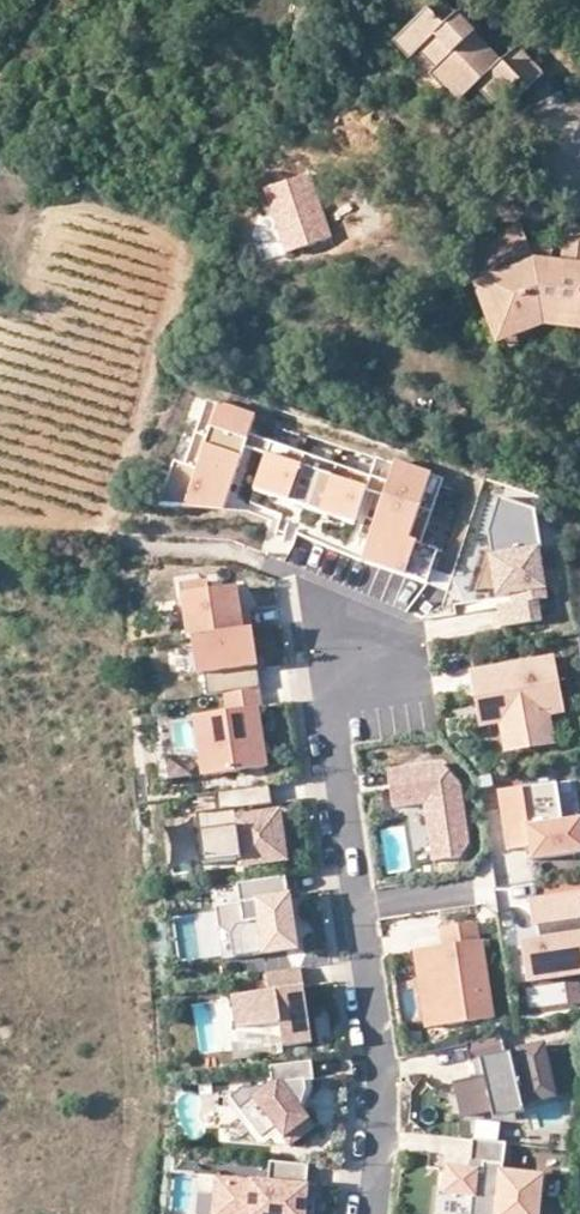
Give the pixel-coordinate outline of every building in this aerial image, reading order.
[(398,39),(415,57),(419,53),(435,69),(430,74),(458,104),(476,87),(494,106),(519,82),(527,90),(544,74),(518,47),(502,61),(445,0),(439,0),(398,39)] [(579,325),(579,235),(574,234),(571,255),(570,270),(542,267),(536,251),(528,231),(468,253),(472,262),(482,291),(491,288),(509,337),(552,321),(579,325)] [(571,255),(536,251),(542,267),(570,270),(571,255)] [(482,291),(504,349),(552,331),(579,334),(579,325),(552,321),(509,337),(491,288),(482,291)] [(228,512),(248,451),(252,438),(258,420),(210,404),(189,468),(178,464),(164,508),(228,512)] [(252,438),(248,451),(269,458),(274,445),(252,438)] [(369,492),(373,478),(274,445),(269,458),(258,493),(357,526),(369,492)] [(396,465),(390,484),(386,497),(364,564),(430,585),(433,573),(441,551),(424,546),(445,480),(396,465)] [(369,492),(386,497),(390,484),(373,478),(369,492)] [(535,510),(498,498),(487,533),(490,555),(488,555),(494,597),(509,594),(510,603),(495,605),(498,627),(539,622),(536,601),(545,600),(535,510)] [(433,573),(430,585),(450,591),(454,580),(433,573)] [(258,690),(260,690),(248,611),(239,612),(236,589),(207,593),(205,582),(178,586),(186,642),(190,642),(195,677),(202,676),(206,698),(223,696),(258,690)] [(545,713),(559,711),(550,661),(471,675),(477,707),(503,702),(511,744),(543,738),(539,715),(545,713)] [(261,709),(258,690),(223,696),(226,713),(194,718),(203,778),(265,769),(256,710),(261,709)] [(550,743),(545,713),(539,715),(543,738),(511,744),(503,702),(477,707),(481,725),(501,721),(506,751),(550,743)] [(439,765),(387,773),(392,808),(419,804),(428,864),(459,859),(467,846),(458,786),(439,765)] [(497,791),(506,851),(528,848),(530,860),(579,853),(579,823),(579,819),(560,821),(554,782),(497,791)] [(271,805),(269,786),(214,795),(217,814),(196,817),(203,866),(240,861),(241,866),(285,860),(278,813),(246,817),(245,809),(271,805)] [(193,830),(172,833),(178,867),(199,864),(193,830)] [(285,898),(282,878),(236,885),(239,904),(215,908),(223,960),(295,949),(288,897),(285,898)] [(579,974),(579,893),(531,901),(535,924),(537,924),(542,923),(545,941),(540,942),(523,945),(529,982),(579,974)] [(478,941),(475,922),(441,928),(444,946),(416,951),(425,1008),(445,1005),(448,1025),(493,1018),(481,940),(478,941)] [(545,941),(542,923),(537,924),(540,942),(545,941)] [(236,1029),(279,1023),(281,1037),(282,1046),(312,1041),(301,968),(266,973),(269,993),(232,998),(236,1029)] [(279,1023),(236,1029),(237,1033),(281,1037),(279,1023)] [(505,1056),(502,1040),(465,1046),(469,1065),(478,1064),(481,1078),(451,1083),(456,1116),(486,1111),(488,1121),(519,1116),(517,1100),(524,1099),(525,1105),(549,1101),(541,1050),(505,1056)] [(314,1080),(311,1060),(270,1066),(272,1085),(241,1089),(231,1098),(262,1138),(276,1127),(291,1146),(316,1126),(306,1114),(301,1108),(306,1092),(305,1081),(312,1080),(314,1080)] [(481,1078),(478,1064),(472,1065),(474,1080),(481,1078)] [(314,1092),(312,1080),(305,1081),(306,1092),(301,1108),(306,1114),(314,1092)] [(505,1141),(472,1138),(470,1160),(482,1162),(482,1170),(448,1167),(446,1191),(471,1193),(469,1213),(534,1213),(538,1175),(502,1172),(505,1141)] [(482,1162),(470,1160),(469,1169),(482,1170),(482,1162)] [(309,1164),(270,1161),(268,1182),(217,1178),(214,1213),(304,1213),(309,1164)]
